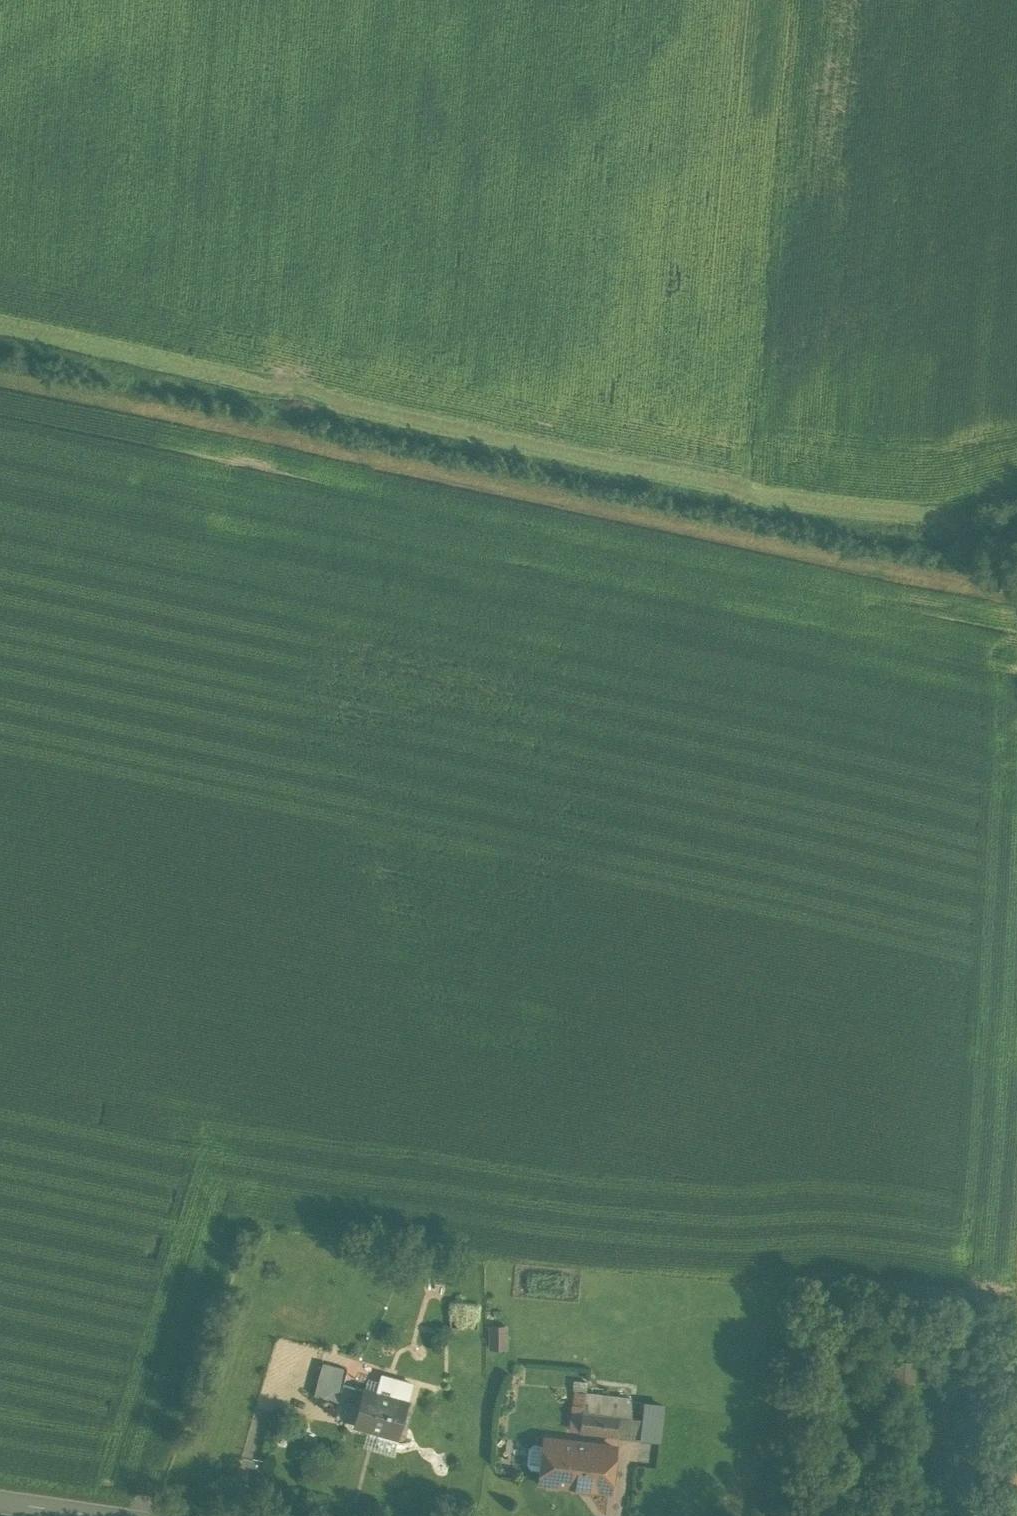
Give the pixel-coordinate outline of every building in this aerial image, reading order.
[(479,1311),(451,1311),(451,1327),(478,1329),(479,1311)] [(347,1369),(323,1362),(314,1394),(339,1401),(347,1369)] [(413,1384),(382,1375),(380,1383),(383,1389),(392,1391),(390,1396),(408,1401),(413,1384)] [(390,1396),(364,1389),(354,1424),(355,1424),(356,1422),(381,1429),(380,1431),(398,1436),(408,1401),(390,1396)] [(632,1398),(585,1393),(583,1411),(632,1418),(632,1398)] [(583,1411),(580,1431),(641,1438),(643,1419),(632,1418),(583,1411)] [(615,1446),(546,1438),(541,1482),(546,1483),(548,1486),(558,1487),(561,1484),(610,1490),(615,1446)]
